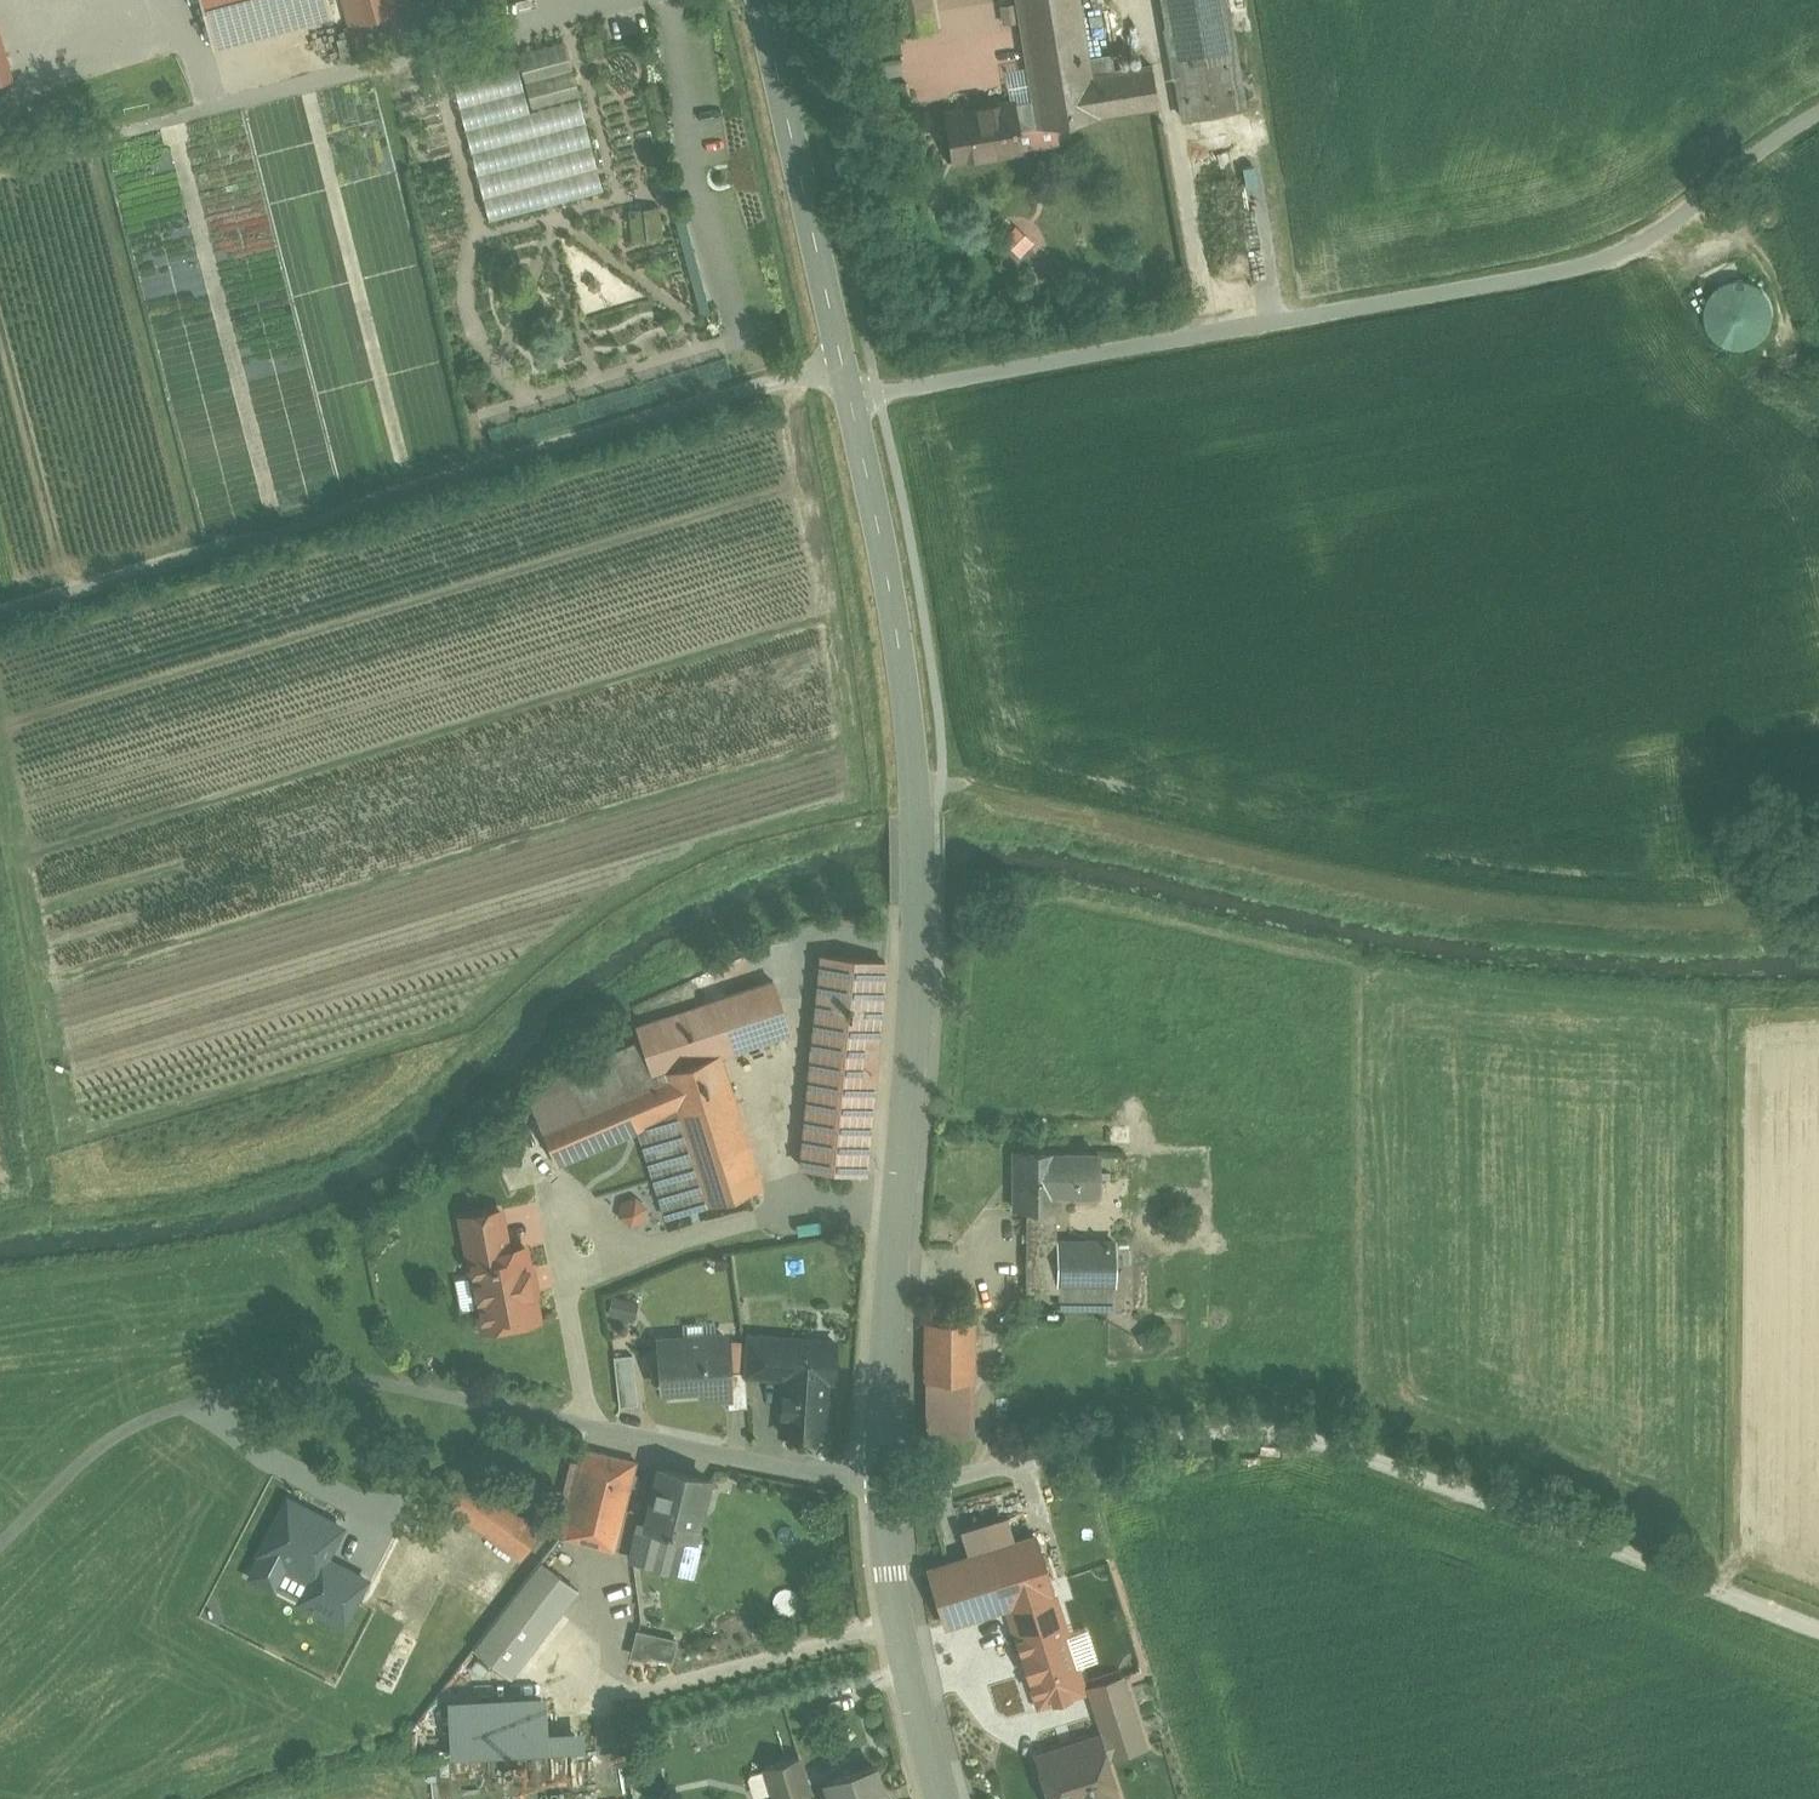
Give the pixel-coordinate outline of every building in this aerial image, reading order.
[(210,46),(330,14),(326,0),(198,0),(210,46)] [(347,24),(403,9),(401,0),(341,0),(347,24)] [(882,29),(934,21),(930,0),(877,0),(882,29)] [(941,108),(949,164),(1023,153),(1022,146),(1056,142),(1054,122),(1157,107),(1151,64),(1093,72),(1082,0),(1015,0),(1028,95),(941,108)] [(1183,115),(1246,105),(1228,0),(1164,0),(1183,115)] [(565,40),(517,52),(530,106),(578,94),(565,40)] [(9,76),(0,44),(0,78),(9,76)] [(518,66),(453,83),(489,218),(603,189),(579,98),(530,111),(518,66)] [(648,206),(626,208),(630,238),(651,235),(648,206)] [(1015,222),(1000,236),(1017,255),(1032,241),(1015,222)] [(1722,278),(1712,287),(1706,299),(1704,315),(1708,327),(1716,338),(1725,344),(1738,348),(1751,347),(1765,340),(1774,331),(1777,324),(1780,311),(1777,297),(1771,285),(1760,277),(1748,273),(1734,273),(1722,278)] [(885,961),(822,955),(810,1078),(873,1084),(885,961)] [(773,980),(637,1025),(642,1040),(589,1062),(570,1081),(580,1106),(539,1123),(556,1163),(639,1129),(667,1217),(761,1186),(720,1053),(790,1030),(773,980)] [(873,1084),(810,1078),(802,1166),(865,1172),(873,1084)] [(1058,1150),(1014,1150),(1014,1185),(1013,1185),(1013,1207),(1014,1207),(1014,1209),(1026,1209),(1056,1209),(1058,1209),(1058,1192),(1098,1192),(1098,1153),(1058,1153),(1058,1150)] [(635,1199),(624,1203),(622,1215),(631,1223),(642,1219),(644,1207),(635,1199)] [(1056,1209),(1026,1209),(1026,1259),(1056,1259),(1056,1241),(1056,1209)] [(498,1210),(463,1216),(471,1257),(506,1250),(498,1210)] [(1114,1241),(1056,1241),(1056,1259),(1056,1284),(1060,1284),(1113,1284),(1114,1241)] [(471,1257),(469,1257),(483,1329),(538,1318),(525,1246),(506,1250),(471,1257)] [(1056,1259),(1026,1259),(1025,1291),(1060,1291),(1060,1284),(1056,1284),(1056,1259)] [(534,1266),(538,1287),(553,1285),(550,1264),(534,1266)] [(623,1297),(604,1301),(607,1314),(626,1309),(623,1297)] [(973,1321),(926,1321),(926,1381),(974,1380),(973,1321)] [(725,1335),(659,1340),(663,1387),(701,1384),(702,1398),(727,1396),(728,1396),(727,1372),(725,1335)] [(781,1337),(747,1335),(744,1368),(745,1368),(779,1370),(781,1337)] [(835,1341),(781,1337),(779,1370),(784,1375),(780,1431),(823,1434),(827,1380),(832,1380),(835,1341)] [(632,1355),(615,1357),(620,1405),(637,1403),(632,1355)] [(744,1370),(727,1372),(728,1396),(727,1396),(728,1408),(747,1407),(745,1368),(744,1368),(743,1368),(744,1370)] [(974,1380),(926,1381),(926,1436),(966,1436),(974,1435),(974,1380)] [(966,1436),(926,1436),(926,1460),(966,1460),(966,1436)] [(636,1461),(584,1449),(562,1537),(614,1551),(632,1484),(635,1485),(637,1483),(639,1478),(637,1475),(633,1474),(636,1461)] [(708,1479),(659,1468),(646,1524),(667,1529),(666,1535),(671,1536),(672,1531),(694,1536),(694,1535),(708,1479)] [(556,1540),(456,1470),(437,1498),(536,1567),(540,1561),(556,1540)] [(364,1538),(268,1490),(242,1542),(338,1590),(364,1538)] [(1003,1517),(960,1530),(968,1554),(1009,1541),(1003,1517)] [(694,1536),(672,1531),(671,1536),(666,1535),(667,1529),(646,1524),(644,1523),(638,1527),(635,1539),(639,1545),(658,1549),(662,1546),(667,1552),(696,1559),(700,1542),(696,1536),(694,1535),(694,1536)] [(991,1551),(928,1571),(945,1624),(1008,1604),(996,1566),(991,1551)] [(1084,1691),(1040,1552),(996,1566),(1008,1604),(1040,1705),(1084,1691)] [(536,1567),(474,1648),(511,1676),(577,1589),(540,1561),(536,1567)] [(676,1640),(638,1631),(633,1650),(636,1651),(635,1656),(646,1658),(647,1654),(672,1660),(676,1640)] [(1122,1678),(1090,1688),(1105,1735),(1099,1737),(1105,1757),(1144,1745),(1122,1678)] [(1037,1756),(1051,1798),(1066,1798),(1071,1797),(1072,1798),(1099,1798),(1117,1793),(1105,1757),(1099,1737),(1037,1756)] [(764,1766),(774,1798),(781,1798),(809,1790),(799,1756),(764,1766)] [(825,1781),(829,1791),(815,1795),(816,1798),(884,1798),(874,1766),(825,1781)] [(815,1795),(813,1789),(809,1790),(781,1798),(816,1798),(815,1795)]
